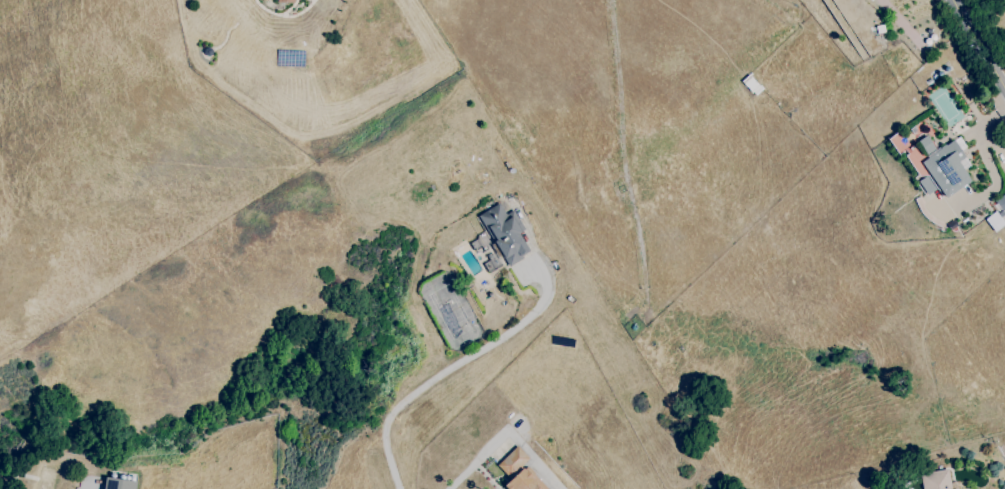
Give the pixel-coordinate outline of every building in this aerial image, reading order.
[(953,140),(934,150),(926,136),(917,141),(926,157),(919,161),(927,175),(917,181),(925,195),(937,188),(943,198),(969,183),(961,169),(968,165),(953,140)] [(1004,195),(992,204),(996,210),(984,219),(994,232),(1004,224),(1000,217),(1004,213),(1004,196),(1004,195)] [(505,488),(545,488),(521,466),(529,458),(516,446),(496,466),(509,479),(502,487),(505,488)] [(921,488),(951,488),(948,469),(918,474),(921,488)] [(105,478),(103,488),(134,488),(135,481),(105,478)]
